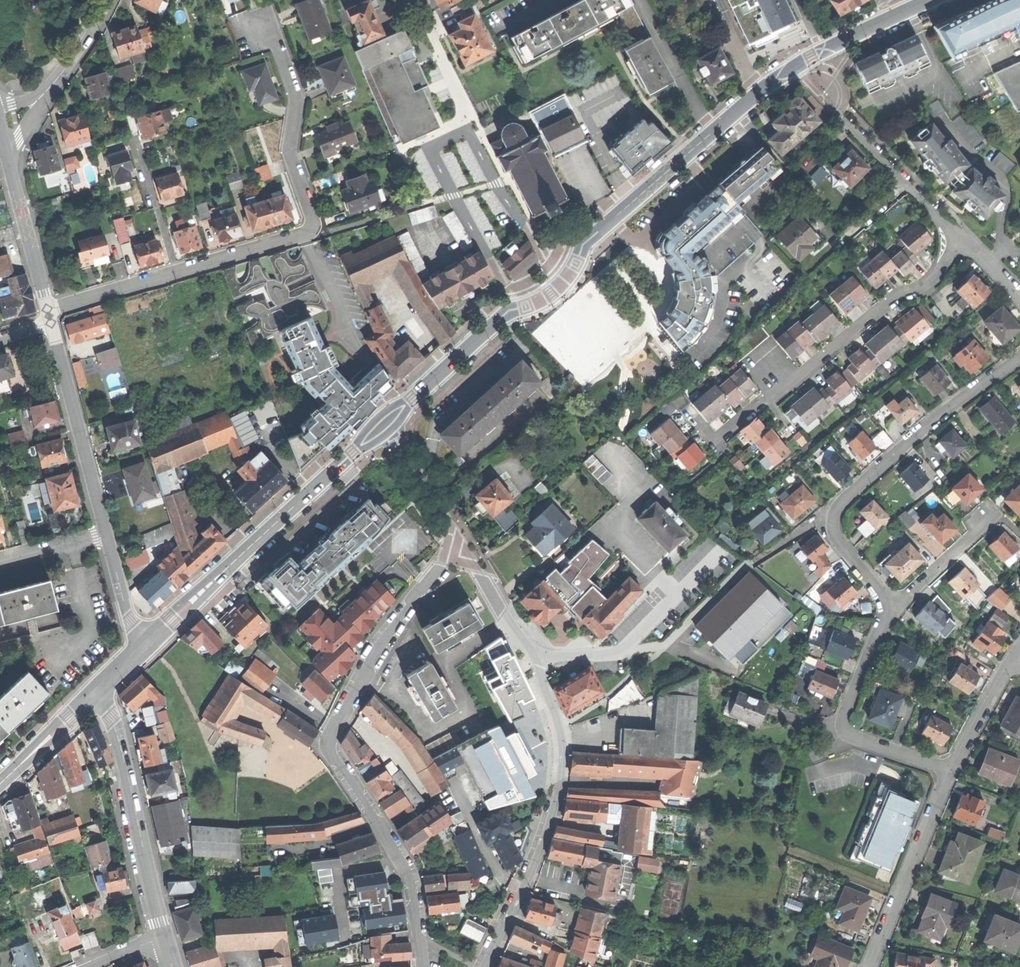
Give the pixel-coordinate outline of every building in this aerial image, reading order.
[(162,0),(136,0),(135,2),(156,12),(162,0)] [(297,5),(304,22),(310,36),(320,32),(321,36),(332,31),(319,0),(308,0),(297,5)] [(441,8),(457,0),(437,0),(441,8)] [(459,13),(470,8),(476,5),(474,0),(467,0),(451,9),(455,16),(459,13)] [(650,93),(662,86),(674,80),(631,0),(576,0),(510,35),(524,60),(543,49),(578,31),(609,14),(617,10),(635,43),(626,48),(650,93)] [(733,9),(752,0),(728,0),(733,9)] [(750,45),(764,38),(773,34),(772,32),(756,0),(752,0),(733,9),(750,45)] [(784,0),(756,0),(772,32),(794,21),(784,0)] [(839,16),(856,6),(866,0),(830,0),(839,16)] [(935,26),(952,58),(1014,28),(1019,39),(1019,0),(992,0),(981,5),(954,18),(935,26)] [(355,20),(365,42),(383,34),(374,12),(369,1),(347,10),(352,21),(355,20)] [(459,13),(463,20),(474,14),(470,8),(459,13)] [(458,51),(465,64),(492,50),(474,14),(463,20),(458,22),(461,29),(450,35),(458,51)] [(113,34),(120,58),(131,55),(145,51),(143,45),(139,32),(138,27),(124,31),(113,34)] [(147,29),(139,32),(143,45),(152,43),(150,36),(147,29)] [(403,143),(440,126),(423,88),(415,91),(398,54),(412,47),(404,29),(354,51),(391,133),(397,130),(403,143)] [(861,77),(869,94),(894,82),(893,78),(902,74),(903,78),(930,65),(916,35),(892,46),(893,50),(892,50),(891,49),(890,48),(887,48),(885,49),(884,51),(884,53),(885,55),(881,57),(880,55),(879,52),(867,58),(868,59),(864,61),(862,64),(861,68),(860,72),(861,77)] [(416,57),(412,47),(398,54),(415,91),(423,88),(429,85),(419,61),(417,62),(416,59),(415,57),(416,57)] [(706,74),(712,85),(722,79),(733,73),(719,48),(698,60),(703,68),(700,69),(704,76),(706,74)] [(148,60),(145,51),(131,55),(134,65),(148,60)] [(1019,109),(1019,58),(994,70),(1013,101),(1019,110),(1019,109)] [(343,59),(319,70),(325,84),(330,95),(354,84),(343,59)] [(267,63),(245,69),(250,89),(256,87),(260,103),(277,98),(272,79),(267,63)] [(113,71),(118,84),(136,78),(131,65),(113,71)] [(85,79),(92,101),(113,94),(106,73),(95,76),(85,79)] [(356,89),(354,84),(330,95),(332,99),(356,89)] [(138,95),(130,97),(134,110),(142,107),(138,95)] [(122,100),(126,115),(135,113),(134,110),(130,97),(122,100)] [(772,146),(781,156),(820,122),(799,99),(797,98),(795,98),(789,104),(788,106),(790,108),(783,115),(774,122),(774,125),(779,132),(772,137),(774,138),(772,140),(775,143),(772,146)] [(938,100),(932,103),(939,115),(945,112),(938,100)] [(1019,110),(1013,101),(991,115),(1010,146),(1019,142),(1019,109),(1019,110)] [(926,106),(933,118),(939,115),(932,103),(926,106)] [(106,109),(108,115),(118,112),(116,106),(106,109)] [(142,130),(145,140),(166,133),(159,111),(138,118),(142,130)] [(541,128),(553,152),(566,146),(585,136),(573,112),(541,128)] [(586,120),(595,133),(604,126),(594,114),(586,120)] [(60,122),(67,148),(82,144),(84,149),(93,147),(84,115),(71,119),(60,122)] [(963,115),(952,123),(956,129),(967,120),(963,115)] [(611,147),(627,178),(649,159),(669,142),(651,123),(648,125),(644,119),(611,147)] [(320,143),(323,150),(332,147),(333,149),(335,149),(357,140),(350,120),(340,124),(335,126),(316,133),(320,143)] [(971,126),(967,120),(956,129),(961,134),(971,126)] [(522,126),(521,127),(518,124),(513,123),(513,121),(511,121),(511,122),(507,124),(503,127),(502,126),(501,128),(502,128),(502,133),(502,137),(490,143),(505,171),(509,168),(513,176),(512,177),(513,179),(514,178),(519,187),(518,188),(518,189),(519,189),(524,197),(523,198),(524,200),(525,199),(529,208),(528,208),(529,210),(530,210),(532,213),(531,214),(532,216),(544,209),(547,215),(558,209),(556,203),(568,197),(567,195),(565,196),(563,192),(565,192),(563,190),(562,190),(558,182),(559,181),(558,179),(557,180),(553,171),(554,171),(553,169),(552,170),(547,161),(548,161),(547,159),(546,159),(542,151),(547,149),(539,133),(528,139),(522,129),(523,129),(522,126)] [(919,145),(915,148),(929,165),(940,179),(944,176),(949,181),(955,176),(961,172),(969,166),(953,146),(953,144),(953,143),(952,141),(950,141),(948,141),(946,143),(931,125),(914,139),(919,145)] [(976,131),(971,126),(961,134),(965,140),(976,131)] [(979,136),(976,131),(965,140),(969,144),(979,136)] [(983,141),(979,136),(969,144),(973,149),(983,141)] [(910,142),(915,148),(919,145),(914,139),(910,142)] [(41,175),(60,169),(53,145),(48,147),(47,141),(37,144),(39,150),(34,151),(36,160),(35,161),(36,164),(37,166),(38,166),(41,175)] [(716,180),(719,184),(739,166),(739,165),(739,162),(742,160),(745,160),(746,161),(755,153),(770,170),(773,168),(777,165),(759,144),(732,166),(716,180)] [(336,151),(335,149),(333,149),(332,147),(323,150),(325,156),(336,151)] [(127,151),(106,158),(108,167),(111,166),(114,176),(129,172),(133,170),(130,161),(127,151)] [(832,169),(849,186),(867,169),(857,159),(851,151),(832,169)] [(1000,152),(991,163),(997,167),(1005,156),(1000,152)] [(719,184),(720,185),(734,202),(770,170),(755,153),(746,161),(739,166),(719,184)] [(64,160),(67,170),(79,167),(76,156),(64,160)] [(1011,160),(1005,156),(997,167),(1002,171),(1011,160)] [(663,161),(660,158),(654,164),(652,165),(654,167),(655,168),(663,161)] [(1016,165),(1011,160),(1002,171),(1007,176),(1016,165)] [(255,168),(259,181),(272,177),(268,164),(255,168)] [(817,183),(828,172),(822,165),(811,176),(817,183)] [(1004,196),(991,184),(992,183),(992,181),(991,179),(989,178),(987,178),(986,180),(972,169),(966,177),(961,182),(956,188),(961,192),(958,196),(966,203),(969,199),(975,204),(971,208),(979,214),(983,210),(988,215),(994,209),(996,212),(1003,204),(1000,201),(1004,196)] [(227,175),(231,190),(243,186),(238,171),(227,175)] [(132,181),(129,172),(114,176),(117,186),(132,181)] [(966,177),(961,172),(955,176),(961,182),(966,177)] [(160,191),(162,200),(184,193),(178,173),(156,180),(160,191)] [(346,201),(349,211),(370,204),(368,198),(378,195),(372,178),(366,180),(364,173),(354,177),(356,185),(349,187),(342,190),(346,201)] [(945,184),(949,181),(944,176),(940,179),(945,184)] [(346,180),(349,187),(356,185),(354,177),(346,180)] [(669,186),(672,189),(678,184),(680,182),(678,181),(677,179),(669,186)] [(712,191),(707,196),(732,224),(734,221),(739,218),(744,213),(734,202),(720,185),(712,191)] [(953,192),(958,196),(961,192),(956,188),(953,192)] [(266,200),(273,224),(284,220),(285,222),(287,222),(290,221),(290,219),(292,218),(290,209),(288,203),(285,194),(281,195),(279,190),(272,193),(273,198),(266,200)] [(380,201),(378,195),(368,198),(370,204),(380,201)] [(246,199),(248,206),(256,203),(254,196),(246,199)] [(683,351),(683,352),(691,345),(699,336),(706,325),(710,315),(713,303),(715,290),(714,280),(713,273),(711,268),(699,253),(732,224),(707,196),(692,209),(660,238),(659,242),(658,245),(658,248),(658,249),(659,252),(660,253),(662,256),(664,258),(669,264),(673,272),(676,278),(676,279),(677,284),(677,290),(677,291),(677,293),(676,297),(675,303),(672,309),(668,314),(668,315),(659,323),(683,351)] [(968,205),(971,208),(975,204),(969,199),(966,203),(968,205)] [(262,227),(273,224),(266,200),(256,203),(248,206),(245,207),(248,216),(244,217),(247,225),(250,224),(252,230),(254,230),(256,232),(259,231),(262,230),(262,227)] [(196,205),(201,221),(211,218),(205,202),(196,205)] [(409,211),(413,224),(439,216),(436,203),(409,211)] [(212,226),(214,232),(217,231),(220,240),(222,239),(224,241),(227,240),(229,240),(230,237),(242,233),(233,207),(226,209),(228,216),(214,220),(215,225),(212,226)] [(444,215),(464,251),(475,245),(455,209),(444,215)] [(985,219),(988,215),(983,210),(979,214),(985,219)] [(184,221),(187,228),(195,226),(199,224),(197,217),(184,221)] [(113,220),(116,230),(125,228),(123,218),(113,220)] [(785,245),(799,261),(809,253),(804,247),(815,238),(807,229),(799,219),(778,237),(781,240),(785,245)] [(755,244),(734,221),(732,224),(699,253),(711,268),(713,273),(714,280),(755,244)] [(902,242),(913,255),(925,246),(927,244),(933,239),(919,223),(900,239),(902,242)] [(15,239),(12,226),(0,229),(0,232),(3,242),(15,239)] [(179,244),(182,253),(192,250),(202,247),(195,226),(187,228),(175,232),(176,234),(179,244)] [(810,226),(807,229),(815,238),(804,247),(809,253),(823,241),(818,236),(810,226)] [(116,230),(121,245),(130,242),(125,228),(116,230)] [(397,236),(397,237),(411,261),(422,255),(408,230),(397,236)] [(104,235),(86,240),(92,259),(110,254),(104,235)] [(343,262),(354,285),(369,278),(395,267),(408,261),(397,237),(355,256),(343,262)] [(135,246),(141,266),(152,263),(163,259),(160,251),(163,250),(162,246),(159,247),(157,239),(135,246)] [(89,265),(93,264),(92,259),(86,240),(79,243),(81,252),(79,253),(83,267),(89,265)] [(524,244),(519,248),(530,264),(537,258),(528,240),(524,244)] [(918,261),(915,257),(913,255),(902,242),(886,256),(898,270),(904,277),(910,272),(915,267),(913,265),(918,261)] [(508,247),(513,253),(518,249),(513,243),(508,247)] [(926,248),(925,246),(913,255),(915,257),(926,248)] [(502,263),(514,278),(522,271),(530,264),(519,248),(518,249),(513,253),(502,263)] [(259,258),(222,269),(251,342),(259,339),(254,329),(259,327),(264,336),(279,330),(303,384),(322,404),(301,424),(303,430),(299,432),(303,443),(309,449),(311,455),(323,444),(325,445),(350,423),(348,420),(353,415),(355,417),(375,399),(378,395),(378,390),(378,385),(374,378),(368,371),(364,366),(348,381),(332,365),(310,316),(305,310),(305,306),(308,304),(313,304),(321,307),(324,309),(326,308),(314,281),(289,293),(284,285),(310,273),(301,254),(299,258),(295,260),(292,261),(288,258),(285,250),(268,255),(277,282),(265,280),(259,258)] [(341,256),(343,262),(355,256),(352,251),(341,256)] [(479,251),(422,283),(429,295),(438,307),(465,292),(494,276),(479,251)] [(892,275),(898,270),(886,256),(883,251),(871,261),(887,279),(892,275)] [(0,255),(7,278),(12,277),(11,273),(12,273),(6,254),(0,255)] [(5,286),(8,285),(7,278),(0,255),(0,277),(2,276),(5,286)] [(432,273),(422,255),(411,261),(421,279),(432,273)] [(422,283),(408,261),(395,267),(415,302),(444,341),(455,331),(438,307),(429,295),(422,283)] [(882,283),(887,279),(871,261),(860,270),(876,288),(882,283)] [(11,294),(17,315),(35,310),(30,291),(25,273),(12,277),(7,278),(8,285),(11,294)] [(957,291),(974,308),(990,292),(981,283),(973,275),(957,291)] [(841,286),(856,304),(863,299),(868,295),(852,276),(841,286)] [(374,289),(369,278),(354,285),(357,292),(367,293),(374,289)] [(11,294),(8,285),(5,286),(0,288),(0,297),(11,294)] [(844,314),(856,304),(841,286),(829,296),(844,314)] [(357,292),(365,310),(373,307),(367,293),(357,292)] [(17,315),(11,294),(0,297),(0,305),(4,318),(17,315)] [(93,307),(96,318),(106,315),(103,304),(93,307)] [(365,340),(382,363),(394,352),(384,337),(389,334),(392,332),(379,304),(373,307),(365,310),(375,333),(365,340)] [(834,329),(840,323),(825,304),(813,314),(828,333),(834,329)] [(858,307),(856,304),(844,314),(846,316),(852,311),(858,307)] [(931,310),(938,319),(942,315),(934,307),(931,310)] [(993,333),(1001,343),(1010,336),(1019,329),(1013,321),(1014,320),(1011,317),(1009,314),(1008,316),(1001,308),(984,322),(993,333)] [(896,326),(897,327),(910,342),(929,325),(915,310),(908,316),(896,326)] [(823,337),(828,333),(813,314),(802,323),(815,339),(817,342),(823,337)] [(895,324),(896,326),(908,316),(906,314),(900,319),(895,324)] [(70,335),(72,343),(111,332),(106,315),(96,318),(68,326),(70,335)] [(808,345),(815,339),(802,323),(800,320),(787,331),(803,350),(808,345)] [(765,341),(770,336),(759,323),(754,328),(765,341)] [(883,330),(877,336),(895,357),(911,343),(910,342),(897,327),(893,330),(889,325),(883,330)] [(933,331),(929,325),(910,342),(911,343),(914,347),(933,331)] [(760,345),(765,341),(754,328),(749,332),(760,345)] [(798,354),(803,350),(787,331),(776,339),(792,358),(798,354)] [(754,350),(760,345),(749,332),(743,337),(754,350)] [(1013,340),(1010,336),(1001,343),(993,333),(988,337),(1000,351),(1013,340)] [(399,348),(389,334),(384,337),(394,352),(399,348)] [(853,363),(848,368),(862,384),(862,385),(895,357),(877,336),(870,341),(866,344),(870,349),(865,354),(861,349),(855,354),(849,359),(853,363)] [(749,354),(754,350),(743,337),(738,341),(749,354)] [(382,363),(397,380),(409,369),(423,357),(408,340),(399,348),(394,352),(382,363)] [(953,358),(960,368),(963,365),(970,373),(979,366),(988,358),(973,340),(955,355),(956,356),(953,358)] [(744,358),(749,354),(738,341),(733,345),(744,358)] [(739,362),(744,358),(733,345),(728,350),(739,362)] [(100,356),(105,373),(122,367),(117,351),(100,356)] [(10,393),(5,378),(13,375),(9,366),(6,354),(0,356),(0,396),(10,393)] [(378,361),(368,371),(374,378),(378,385),(378,390),(378,395),(375,399),(393,383),(378,361)] [(499,381),(481,397),(499,417),(533,386),(539,380),(521,361),(499,381)] [(72,365),(76,378),(82,377),(78,363),(72,365)] [(920,378),(935,396),(942,390),(950,383),(936,365),(920,378)] [(967,376),(970,373),(963,365),(960,368),(967,376)] [(728,376),(745,397),(751,392),(757,387),(740,366),(728,376)] [(848,368),(840,374),(854,390),(862,384),(848,368)] [(831,386),(825,390),(835,401),(837,404),(854,390),(840,374),(838,371),(831,377),(826,381),(831,386)] [(112,398),(127,396),(125,376),(110,377),(112,398)] [(740,401),(745,397),(728,376),(717,386),(732,404),(734,406),(740,401)] [(82,377),(76,378),(78,387),(84,385),(82,377)] [(538,387),(551,402),(562,392),(549,378),(538,387)] [(726,408),(732,404),(717,386),(715,383),(703,393),(720,413),(726,408)] [(535,388),(533,386),(499,417),(459,454),(461,456),(535,388)] [(808,392),(802,398),(818,416),(830,405),(819,392),(815,387),(808,392)] [(824,387),(819,392),(830,405),(835,401),(825,390),(824,387)] [(709,422),(720,413),(703,393),(692,402),(709,422)] [(441,434),(459,454),(499,417),(481,397),(461,416),(441,434)] [(792,407),(807,425),(818,416),(802,398),(797,402),(792,407)] [(886,407),(902,424),(909,418),(917,411),(913,406),(908,401),(906,398),(897,406),(893,401),(886,407)] [(980,410),(1000,435),(1015,423),(994,398),(986,405),(980,410)] [(29,411),(33,427),(58,421),(56,412),(53,401),(21,409),(22,413),(29,411)] [(227,412),(218,415),(228,440),(237,437),(230,418),(227,412)] [(722,415),(720,413),(709,422),(711,424),(716,420),(722,415)] [(218,415),(197,424),(207,449),(228,440),(218,415)] [(662,445),(680,429),(676,424),(670,418),(652,434),(662,445)] [(742,430),(753,444),(756,441),(769,431),(762,423),(757,418),(742,430)] [(112,442),(114,449),(140,442),(134,420),(108,427),(109,430),(107,433),(108,436),(111,438),(112,442)] [(146,445),(156,470),(171,464),(207,449),(197,424),(146,445)] [(685,435),(680,429),(662,445),(670,455),(671,453),(688,439),(685,435)] [(771,429),(769,431),(756,441),(764,451),(779,438),(776,434),(771,429)] [(9,432),(10,444),(26,442),(25,430),(9,432)] [(299,466),(311,455),(309,449),(303,443),(299,432),(287,437),(299,466)] [(794,437),(804,447),(809,442),(800,432),(794,437)] [(857,454),(862,460),(869,453),(876,447),(861,432),(848,444),(854,450),(857,454)] [(940,442),(952,457),(965,446),(953,432),(946,437),(940,442)] [(242,447),(237,437),(228,440),(238,463),(247,460),(242,447)] [(785,445),(779,438),(764,451),(776,465),(791,452),(785,445)] [(693,444),(688,439),(671,453),(676,458),(693,444)] [(38,454),(41,467),(65,462),(63,451),(61,441),(36,446),(38,454)] [(694,443),(693,444),(676,458),(687,472),(706,456),(701,450),(694,443)] [(238,463),(240,471),(253,459),(248,445),(242,447),(247,460),(238,463)] [(31,455),(38,454),(36,446),(29,448),(31,455)] [(2,473),(16,470),(11,447),(0,450),(0,466),(2,473)] [(253,459),(240,471),(246,477),(233,488),(236,491),(235,492),(252,510),(270,493),(286,479),(261,451),(253,459)] [(845,476),(851,470),(836,452),(822,464),(837,482),(845,476)] [(461,456),(459,454),(452,460),(459,467),(466,461),(461,456)] [(582,464),(591,474),(601,465),(592,454),(582,464)] [(731,460),(735,465),(740,460),(736,456),(731,460)] [(130,487),(135,502),(155,495),(144,462),(124,469),(130,487)] [(156,470),(165,496),(180,491),(171,464),(156,470)] [(901,476),(915,492),(929,480),(915,464),(907,470),(901,476)] [(611,476),(601,465),(591,474),(601,485),(611,476)] [(45,480),(53,511),(60,509),(61,514),(69,511),(68,507),(76,505),(72,490),(68,474),(45,480)] [(962,499),(966,504),(974,496),(981,490),(968,475),(953,489),(962,499)] [(489,511),(493,516),(502,508),(513,499),(496,478),(482,490),(479,490),(477,492),(476,495),(476,497),(477,499),(479,500),(481,501),(475,505),(479,510),(483,515),(489,511)] [(727,484),(722,481),(716,484),(716,490),(722,494),(728,490),(727,484)] [(539,492),(544,498),(551,492),(545,486),(539,492)] [(781,504),(794,519),(803,511),(815,501),(803,486),(781,504)] [(1019,517),(1019,489),(1018,487),(1004,501),(1014,510),(1019,517)] [(952,509),(962,499),(953,489),(942,499),(952,509)] [(165,496),(179,538),(194,533),(180,491),(165,496)] [(264,589),(281,607),(288,601),(293,606),(302,598),(304,600),(374,537),(371,534),(389,517),(377,504),(373,506),(369,499),(351,515),(297,564),(289,556),(261,582),(266,587),(264,589)] [(866,507),(860,512),(867,521),(875,529),(888,518),(873,501),(866,507)] [(642,513),(643,514),(655,503),(654,502),(642,513)] [(643,514),(638,519),(645,526),(644,527),(645,529),(646,528),(651,534),(650,535),(652,536),(652,535),(658,541),(657,542),(658,543),(659,542),(667,550),(672,545),(673,546),(685,535),(676,526),(680,522),(668,509),(664,513),(655,503),(643,514)] [(538,549),(545,556),(575,529),(552,505),(534,522),(537,526),(527,535),(534,543),(534,544),(538,549)] [(493,516),(506,532),(520,521),(511,510),(507,514),(502,508),(493,516)] [(748,526),(752,531),(770,517),(775,523),(779,520),(769,508),(755,520),(748,526)] [(899,518),(909,529),(916,523),(906,512),(899,518)] [(47,516),(50,529),(58,527),(54,514),(47,516)] [(928,530),(928,529),(937,522),(931,516),(922,524),(928,530)] [(928,529),(941,543),(949,536),(956,530),(943,516),(937,522),(928,529)] [(746,523),(748,526),(755,520),(753,517),(746,523)] [(752,531),(764,545),(773,536),(781,530),(775,523),(770,517),(752,531)] [(15,523),(19,537),(27,535),(24,521),(15,523)] [(876,530),(875,529),(867,521),(857,529),(866,539),(876,530)] [(185,557),(190,573),(211,554),(226,540),(211,524),(203,532),(207,536),(198,545),(185,557)] [(142,536),(148,548),(173,537),(168,525),(142,536)] [(179,538),(185,557),(198,545),(194,533),(179,538)] [(989,547),(1003,563),(1018,549),(1004,533),(996,540),(989,547)] [(801,548),(813,562),(814,561),(823,553),(827,550),(822,544),(815,536),(801,548)] [(569,564),(560,573),(578,591),(567,601),(565,599),(562,602),(564,604),(568,609),(570,607),(577,614),(582,619),(595,606),(597,609),(605,601),(597,593),(592,588),(583,578),(606,556),(601,551),(602,550),(591,539),(567,562),(569,564)] [(895,575),(900,581),(911,571),(923,560),(909,545),(893,559),(890,555),(880,564),(892,577),(895,575)] [(158,565),(162,569),(177,585),(184,578),(189,574),(187,572),(179,546),(158,565)] [(148,550),(126,555),(129,568),(151,563),(148,550)] [(828,559),(823,553),(814,561),(819,568),(814,572),(820,579),(831,568),(825,561),(828,559)] [(417,566),(421,570),(428,563),(424,559),(417,566)] [(555,568),(541,581),(543,583),(547,579),(565,599),(567,601),(578,591),(560,573),(555,568)] [(140,590),(154,606),(163,597),(167,594),(168,595),(171,593),(170,592),(177,585),(162,569),(140,590)] [(956,577),(949,584),(963,600),(974,590),(979,586),(965,570),(956,577)] [(712,643),(728,658),(736,650),(781,605),(782,605),(750,573),(697,627),(712,643)] [(629,578),(605,601),(597,609),(595,606),(582,619),(581,619),(600,639),(623,616),(624,616),(620,612),(624,609),(642,591),(629,578)] [(837,603),(840,607),(857,594),(851,587),(844,578),(828,591),(837,603)] [(547,579),(543,583),(562,602),(565,599),(547,579)] [(0,593),(0,612),(3,625),(58,611),(50,580),(17,589),(0,593)] [(314,661),(312,663),(329,681),(346,665),(354,658),(355,654),(348,646),(362,634),(360,632),(380,613),(395,599),(377,580),(366,590),(364,588),(358,593),(360,595),(342,612),(344,614),(333,624),(319,609),(299,627),(322,651),(313,660),(314,661)] [(537,618),(543,624),(564,604),(562,602),(543,583),(541,581),(521,600),(528,608),(531,612),(530,613),(530,615),(530,616),(531,618),(532,619),(534,619),(536,619),(537,618)] [(982,589),(979,586),(974,590),(977,594),(982,589)] [(986,601),(1001,612),(1010,599),(997,590),(986,601)] [(830,608),(837,603),(828,591),(821,597),(830,608)] [(219,620),(244,646),(268,623),(245,599),(243,601),(242,600),(238,604),(239,605),(236,608),(235,607),(232,610),(229,613),(227,611),(219,620)] [(422,629),(436,652),(482,626),(468,602),(443,617),(422,629)] [(922,612),(916,619),(934,635),(937,632),(942,627),(948,619),(930,603),(922,612)] [(791,615),(781,605),(736,650),(746,661),(791,615)] [(573,617),(577,614),(570,607),(568,609),(567,610),(573,617)] [(196,624),(191,629),(207,646),(212,652),(223,642),(201,618),(196,624)] [(984,649),(993,655),(999,646),(1005,638),(997,633),(999,630),(988,622),(984,628),(979,635),(975,642),(984,649)] [(814,624),(808,643),(826,650),(829,642),(825,640),(828,631),(826,630),(827,627),(814,624)] [(975,632),(979,635),(984,628),(980,625),(975,632)] [(946,630),(942,627),(937,632),(941,636),(946,630)] [(201,652),(207,646),(191,629),(181,637),(201,652)] [(846,658),(847,659),(851,650),(855,639),(834,631),(829,642),(826,650),(846,658)] [(504,636),(477,654),(486,672),(512,654),(508,645),(504,636)] [(982,652),(984,649),(975,642),(973,645),(982,652)] [(816,660),(821,662),(826,650),(808,643),(804,655),(816,660)] [(895,653),(891,661),(910,671),(911,669),(914,663),(919,654),(900,644),(895,653)] [(841,670),(846,658),(826,650),(821,662),(841,670)] [(497,725),(511,719),(501,698),(486,672),(477,654),(456,667),(489,729),(497,725)] [(925,657),(919,654),(914,663),(920,666),(925,657)] [(813,667),(816,660),(804,655),(802,663),(813,667)] [(241,676),(261,692),(275,674),(255,658),(241,676)] [(227,670),(237,677),(243,668),(233,661),(227,670)] [(407,675),(433,721),(457,707),(430,662),(429,662),(427,664),(418,669),(407,675)] [(917,672),(920,666),(914,663),(911,669),(917,672)] [(949,683),(968,695),(973,686),(979,677),(960,665),(957,670),(952,678),(949,683)] [(560,702),(566,714),(602,693),(590,668),(554,689),(560,702)] [(949,677),(952,678),(957,670),(955,668),(949,677)] [(315,670),(302,683),(308,689),(314,695),(322,702),(329,696),(335,689),(315,670)] [(0,696),(0,724),(8,732),(26,714),(48,694),(27,671),(0,696)] [(808,689),(831,698),(834,690),(838,680),(816,671),(808,689)] [(119,696),(133,710),(149,695),(154,699),(160,693),(142,674),(130,685),(119,696)] [(230,721),(244,699),(251,688),(230,674),(203,716),(225,729),(230,721)] [(659,693),(656,730),(655,756),(691,759),(698,675),(659,693)] [(868,708),(873,710),(881,689),(886,691),(887,689),(877,685),(872,698),(868,708)] [(501,698),(511,719),(538,708),(533,697),(528,687),(501,698)] [(244,699),(279,721),(286,710),(251,688),(244,699)] [(310,700),(314,695),(308,689),(304,694),(310,700)] [(869,718),(890,727),(902,698),(886,691),(881,689),(873,710),(869,718)] [(166,697),(160,693),(154,699),(157,712),(166,709),(166,697)] [(748,721),(757,726),(762,715),(766,705),(739,693),(734,703),(730,714),(748,721)] [(368,702),(362,710),(386,735),(390,731),(400,721),(374,694),(368,702)] [(1019,736),(1019,699),(1017,697),(1007,715),(1001,726),(1019,736)] [(746,726),(748,721),(730,714),(734,703),(728,701),(722,716),(746,726)] [(157,712),(160,723),(169,720),(170,720),(166,709),(157,712)] [(277,724),(308,745),(313,737),(318,730),(286,710),(279,721),(277,724)] [(922,735),(943,746),(947,737),(953,728),(932,717),(930,720),(927,726),(922,735)] [(160,723),(158,724),(163,742),(175,738),(169,720),(160,723)] [(265,732),(230,721),(225,729),(223,732),(261,745),(265,732)] [(417,737),(400,721),(390,731),(397,739),(404,746),(417,737)] [(88,729),(81,732),(92,756),(107,749),(96,725),(88,729)] [(463,761),(488,808),(534,795),(521,771),(504,739),(497,725),(489,729),(455,747),(463,761)] [(1001,726),(998,731),(1019,743),(1019,736),(1001,726)] [(623,754),(655,756),(656,730),(624,728),(623,742),(623,754)] [(347,752),(354,763),(361,758),(366,755),(364,752),(360,746),(350,730),(341,744),(347,752)] [(425,745),(432,757),(461,741),(455,730),(425,745)] [(81,732),(69,743),(78,772),(86,769),(96,766),(92,756),(81,732)] [(516,732),(504,739),(521,771),(533,764),(525,749),(516,732)] [(142,758),(144,765),(161,761),(158,748),(155,734),(138,737),(140,749),(142,758)] [(448,785),(417,737),(404,746),(435,794),(448,785)] [(62,768),(68,786),(81,782),(78,772),(69,743),(62,749),(58,753),(62,768)] [(164,747),(158,748),(161,761),(166,760),(164,747)] [(442,773),(463,761),(455,747),(433,759),(442,773)] [(984,761),(979,774),(980,774),(980,772),(1009,784),(1008,786),(1009,786),(1019,760),(1018,761),(989,750),(990,748),(989,748),(984,761)] [(111,761),(107,749),(92,756),(96,766),(96,767),(111,761)] [(58,770),(62,768),(58,753),(54,757),(58,770)] [(572,763),(571,773),(611,776),(612,771),(613,756),(573,753),(572,763)] [(650,758),(613,756),(612,771),(649,773),(650,758)] [(372,760),(381,773),(385,770),(386,770),(377,757),(372,760)] [(44,766),(37,773),(46,799),(64,793),(53,758),(44,766)] [(667,759),(650,758),(649,773),(663,774),(667,759)] [(700,761),(667,759),(663,774),(658,793),(658,795),(691,798),(700,761)] [(158,763),(160,771),(172,769),(172,770),(174,769),(172,760),(158,763)] [(393,760),(386,765),(392,775),(399,771),(393,760)] [(362,775),(367,783),(379,775),(374,767),(362,775)] [(90,783),(86,769),(78,772),(81,782),(82,785),(90,783)] [(150,785),(152,794),(167,790),(175,789),(176,788),(172,770),(172,769),(160,771),(147,774),(150,785)] [(105,771),(107,780),(115,778),(113,770),(105,771)] [(372,790),(377,798),(393,787),(388,780),(391,778),(385,770),(381,773),(379,775),(367,783),(372,790)] [(393,776),(409,797),(415,792),(399,771),(393,776)] [(380,803),(388,814),(408,801),(401,790),(380,803)] [(566,796),(602,800),(602,792),(567,790),(566,796)] [(408,797),(416,807),(420,804),(423,802),(415,792),(409,797),(408,797)] [(602,800),(630,803),(630,793),(602,792),(602,800)] [(895,794),(890,792),(863,861),(891,872),(906,833),(918,803),(895,794)] [(19,797),(11,799),(16,815),(22,830),(31,826),(39,824),(29,793),(19,797)] [(655,806),(658,795),(658,793),(630,793),(630,803),(655,806)] [(953,817),(974,825),(984,801),(972,797),(971,800),(962,796),(957,807),(953,817)] [(999,806),(1015,812),(1018,804),(1002,798),(999,806)] [(6,818),(16,815),(11,799),(7,801),(1,806),(6,818)] [(564,817),(597,820),(599,802),(566,799),(565,808),(564,817)] [(159,827),(162,843),(187,838),(178,800),(154,806),(159,827)] [(426,811),(421,814),(398,830),(404,839),(410,849),(413,847),(420,843),(426,838),(450,822),(453,820),(445,807),(440,801),(426,811)] [(404,806),(409,813),(415,808),(410,801),(404,806)] [(597,820),(605,821),(607,803),(599,802),(597,820)] [(450,822),(455,836),(469,830),(456,803),(445,807),(453,820),(450,822)] [(605,821),(621,823),(623,804),(607,803),(605,821)] [(426,811),(420,804),(416,807),(421,814),(426,811)] [(620,834),(620,843),(620,849),(651,855),(660,809),(623,804),(621,823),(620,834)] [(476,824),(486,843),(491,840),(508,831),(512,829),(502,811),(476,824)] [(358,812),(322,821),(324,830),(338,826),(351,823),(363,819),(358,812)] [(42,826),(48,844),(78,834),(73,817),(48,824),(42,826)] [(41,827),(42,826),(48,824),(47,818),(39,821),(41,827)] [(313,824),(266,826),(267,841),(284,843),(324,834),(324,830),(322,821),(313,824)] [(43,836),(39,824),(31,826),(37,838),(43,836)] [(193,853),(240,856),(238,828),(191,825),(193,853)] [(590,833),(557,827),(554,837),(588,843),(590,833)] [(515,834),(512,829),(508,831),(516,847),(520,845),(515,834)] [(523,829),(515,834),(520,845),(525,853),(527,836),(523,829)] [(469,830),(455,836),(468,869),(483,863),(469,830)] [(990,830),(988,836),(1003,841),(1005,835),(990,830)] [(523,860),(516,847),(508,831),(491,840),(506,869),(514,865),(523,860)] [(340,857),(342,864),(356,859),(359,858),(380,851),(377,842),(372,833),(336,845),(340,857)] [(603,835),(590,833),(588,843),(602,845),(602,841),(603,835)] [(941,879),(968,882),(976,860),(982,844),(958,834),(955,844),(951,842),(946,853),(944,858),(939,872),(943,873),(941,879)] [(49,853),(43,836),(37,838),(22,843),(28,860),(49,853)] [(587,845),(552,838),(551,847),(549,858),(584,865),(587,845)] [(85,845),(90,865),(99,863),(101,872),(111,869),(111,867),(108,867),(108,864),(113,862),(110,851),(107,839),(85,845)] [(620,843),(602,841),(602,845),(620,849),(620,843)] [(14,846),(20,863),(28,860),(22,843),(14,846)] [(525,853),(520,845),(516,847),(523,860),(525,853)] [(613,850),(587,845),(584,865),(591,866),(586,892),(601,895),(601,898),(614,900),(623,853),(612,851),(613,850)] [(52,862),(49,853),(28,860),(20,863),(23,872),(52,862)] [(651,859),(638,856),(634,871),(648,874),(651,859)] [(342,865),(342,864),(340,857),(312,860),(313,868),(342,865)] [(979,861),(976,860),(968,882),(970,883),(979,861)] [(486,872),(483,863),(468,869),(472,878),(486,872)] [(261,865),(262,874),(273,873),(272,864),(261,865)] [(101,872),(105,891),(125,886),(123,877),(120,867),(111,869),(101,872)] [(332,867),(319,869),(321,883),(334,880),(332,867)] [(1018,877),(1019,876),(1004,871),(996,891),(1019,901),(1019,878),(1018,877)] [(361,906),(370,904),(373,926),(408,921),(404,898),(394,900),(392,892),(387,892),(386,885),(384,872),(348,877),(351,895),(360,894),(361,906)] [(468,872),(459,873),(461,887),(470,886),(470,881),(468,872)] [(459,873),(443,875),(445,889),(453,888),(461,887),(459,873)] [(443,875),(423,877),(424,885),(425,891),(445,889),(443,875)] [(44,891),(48,901),(62,894),(55,877),(40,884),(44,891)] [(169,887),(169,891),(195,890),(194,879),(179,880),(179,881),(168,881),(169,887)] [(478,880),(470,881),(470,886),(471,889),(480,887),(478,880)] [(839,925),(857,933),(861,923),(864,915),(862,913),(868,899),(845,890),(836,910),(844,913),(839,925)] [(458,892),(427,896),(428,904),(429,913),(460,909),(458,892)] [(48,901),(51,908),(66,902),(62,894),(48,901)] [(955,904),(930,895),(926,907),(923,914),(925,915),(919,930),(927,932),(940,937),(946,923),(948,924),(951,915),(955,904)] [(528,909),(526,918),(550,925),(552,916),(555,905),(531,899),(528,909)] [(85,904),(88,913),(98,910),(94,900),(85,904)] [(175,912),(182,939),(186,938),(187,939),(198,936),(197,935),(202,933),(195,906),(192,907),(191,903),(190,902),(175,906),(177,912),(175,912)] [(64,905),(48,912),(53,923),(59,937),(75,930),(64,905)] [(70,909),(73,917),(77,915),(82,914),(78,906),(70,909)] [(26,913),(28,919),(40,914),(38,908),(26,913)] [(582,908),(579,918),(602,924),(605,914),(582,908)] [(303,918),(307,943),(340,938),(336,913),(303,918)] [(954,916),(951,915),(948,924),(946,923),(940,937),(927,932),(926,935),(944,942),(954,916)] [(216,947),(278,943),(288,943),(283,916),(215,919),(216,947)] [(1013,951),(1018,939),(1019,933),(1019,926),(994,916),(984,940),(986,941),(987,939),(996,942),(995,944),(1013,951)] [(459,932),(480,943),(487,929),(470,921),(471,919),(467,918),(459,932)] [(579,918),(576,932),(599,938),(602,924),(579,918)] [(509,940),(536,952),(538,947),(542,938),(515,926),(512,933),(509,940)] [(395,931),(396,940),(410,938),(409,930),(395,931)] [(79,936),(84,950),(91,948),(98,946),(93,932),(79,936)] [(571,952),(592,962),(599,938),(576,932),(574,937),(573,942),(571,952)] [(373,957),(388,955),(388,944),(387,938),(387,935),(382,936),(371,937),(373,957)] [(819,937),(811,956),(819,959),(816,966),(846,966),(848,962),(852,951),(819,937)] [(552,942),(542,938),(538,947),(548,951),(552,942)] [(11,948),(14,957),(12,961),(16,963),(18,966),(37,966),(29,942),(11,948)] [(191,966),(220,966),(212,943),(186,952),(191,966)] [(288,943),(278,943),(280,956),(271,957),(273,966),(291,966),(288,943)] [(391,955),(391,960),(411,958),(411,951),(410,943),(390,944),(391,955)] [(69,952),(71,958),(78,955),(76,949),(69,952)] [(565,954),(551,950),(546,966),(562,966),(565,954)] [(897,954),(895,965),(895,966),(923,966),(924,958),(897,954)] [(498,966),(530,966),(501,957),(498,966)] [(924,958),(923,966),(933,966),(934,960),(924,958)]
